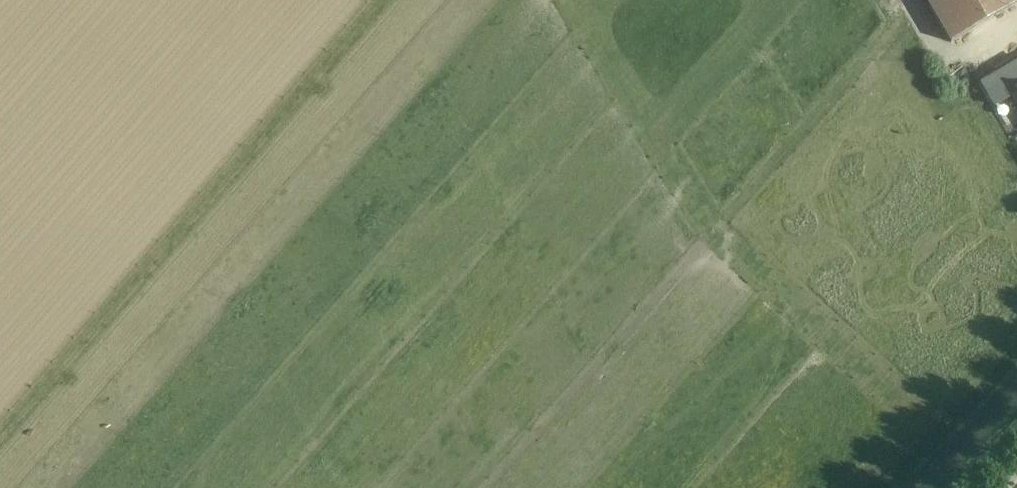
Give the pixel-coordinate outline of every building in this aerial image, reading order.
[(950,44),(1016,4),(1016,0),(924,0),(950,44)] [(1003,66),(1016,89),(1016,58),(1003,66)]
